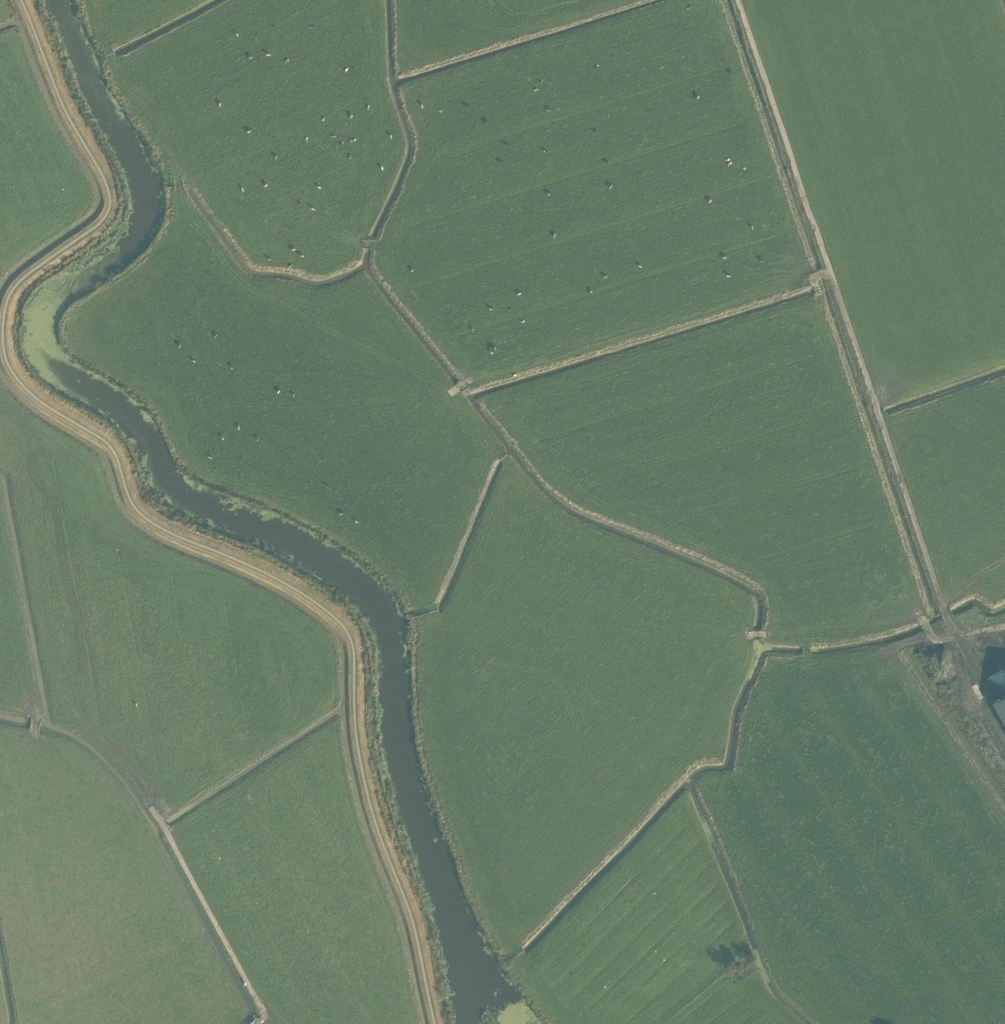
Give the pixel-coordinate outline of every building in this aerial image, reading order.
[(994,701),(1004,721),(1004,695),(994,701)]
